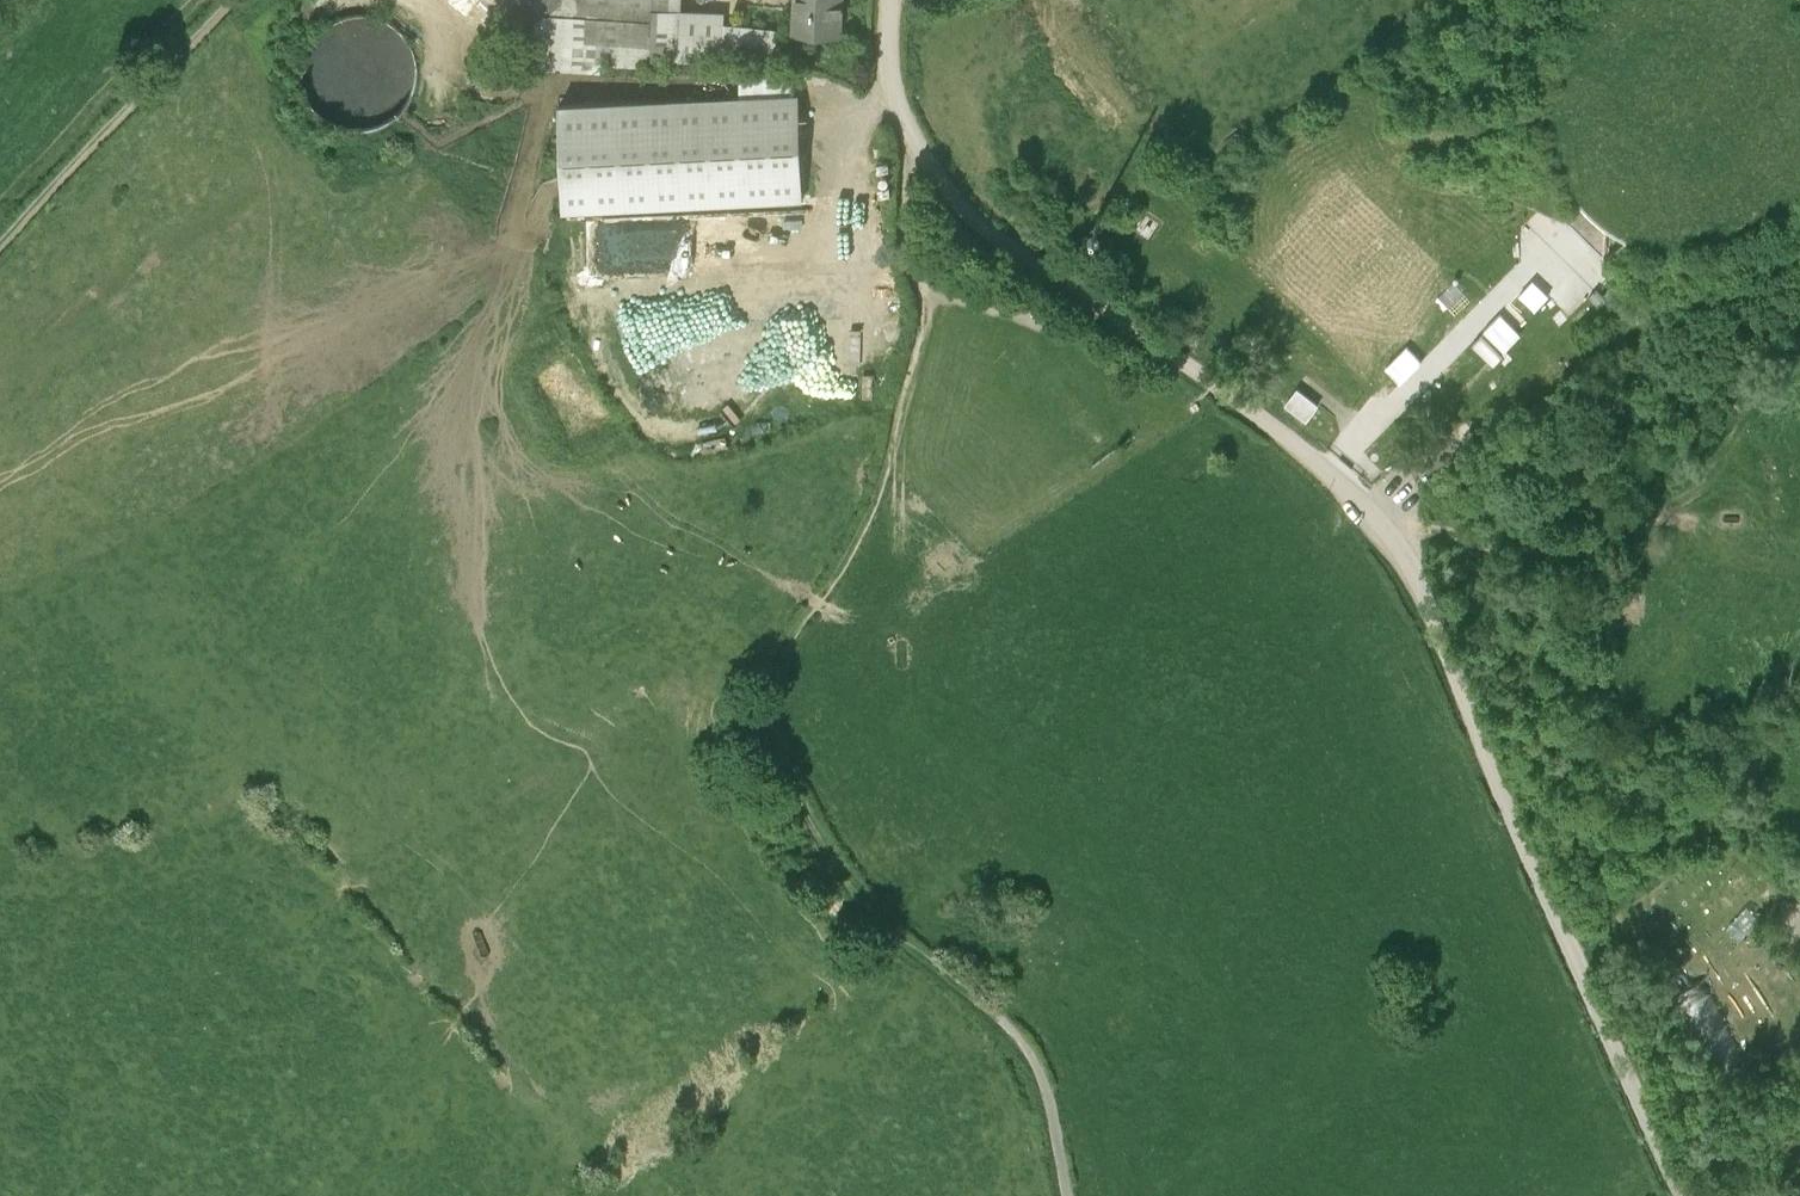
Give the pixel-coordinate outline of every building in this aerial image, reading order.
[(554,25),(554,63),(664,66),(664,47),(736,49),(737,4),(694,3),(694,0),(528,0),(554,25)] [(853,29),(856,0),(815,0),(813,26),(853,29)] [(797,93),(559,102),(563,211),(801,203),(797,93)] [(640,345),(639,369),(691,370),(692,332),(764,334),(765,286),(644,284),(643,345),(640,345)] [(1301,383),(1289,400),(1311,416),(1323,399),(1301,383)] [(1719,1064),(1745,1051),(1707,973),(1681,985),(1719,1064)] [(1762,1186),(1756,1191),(1759,1195),(1760,1195),(1766,1192),(1762,1186)]
